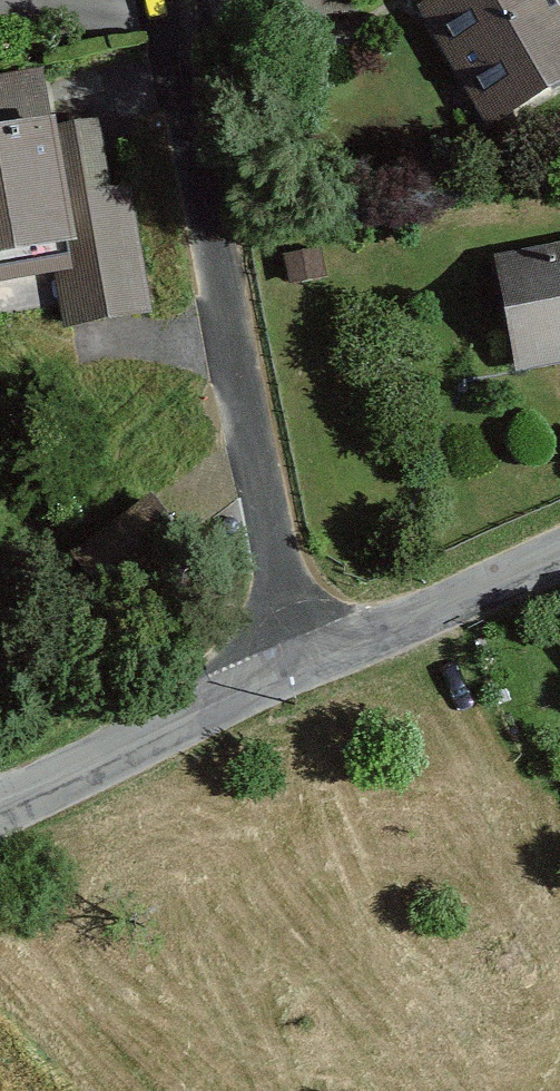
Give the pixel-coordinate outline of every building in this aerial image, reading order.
[(417,7),(486,130),(559,89),(559,0),(429,0),(417,7)] [(0,131),(0,283),(55,273),(64,331),(153,317),(131,183),(108,187),(96,115),(56,122),(0,131)] [(494,258),(517,373),(559,364),(559,245),(494,258)] [(289,283),(325,276),(319,249),(283,256),(289,283)]
